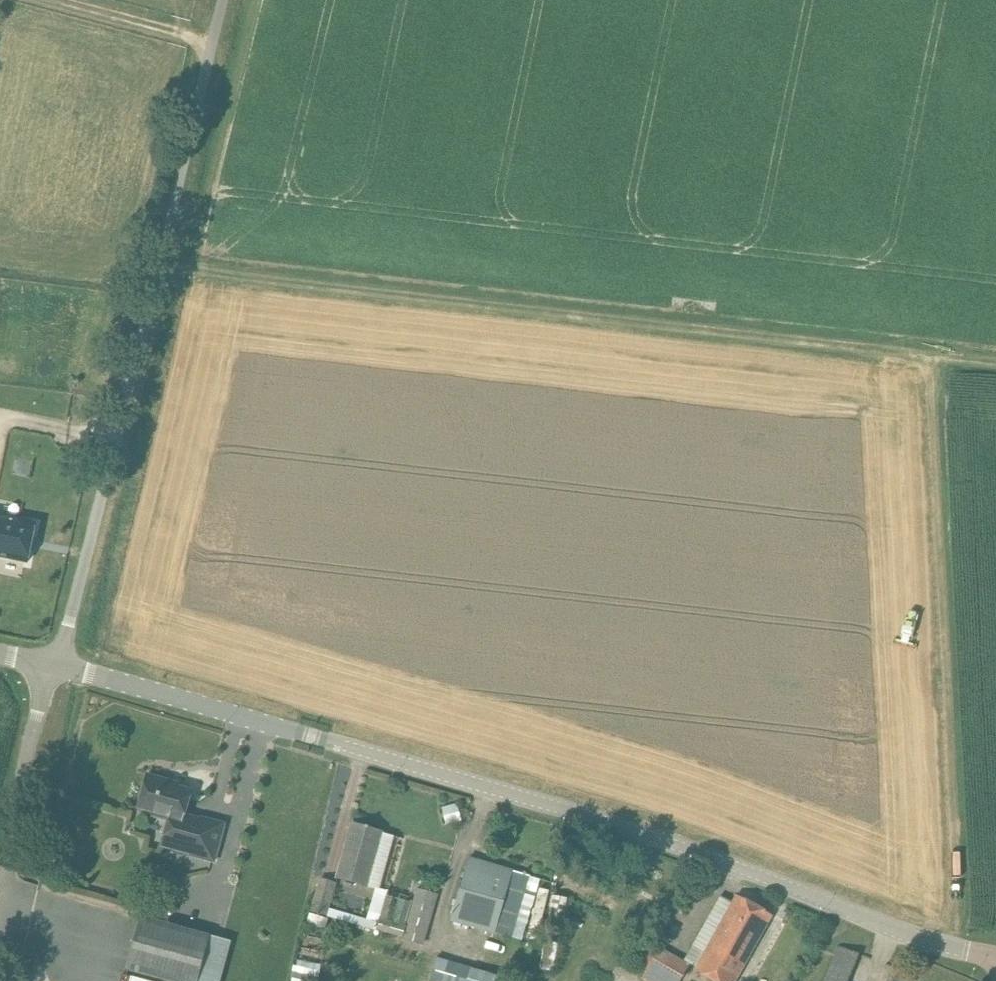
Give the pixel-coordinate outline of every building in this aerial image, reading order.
[(0,516),(0,557),(28,563),(36,523),(0,516)] [(169,780),(148,774),(139,807),(154,811),(152,816),(167,820),(160,847),(190,855),(190,857),(213,863),(225,825),(207,819),(207,822),(185,815),(193,791),(179,787),(180,783),(174,781),(173,784),(168,782),(169,780)] [(444,809),(447,824),(461,821),(458,806),(444,809)] [(364,830),(354,823),(339,879),(368,887),(380,835),(368,829),(369,827),(367,825),(364,830)] [(531,873),(471,857),(452,921),(496,934),(496,933),(521,940),(535,893),(526,891),(531,873)] [(336,882),(321,878),(313,912),(328,915),(330,907),(336,882)] [(417,888),(413,902),(387,895),(388,890),(376,886),(367,918),(330,907),(328,915),(403,936),(403,938),(424,944),(439,893),(417,888)] [(734,902),(696,967),(694,970),(712,980),(734,980),(772,916),(738,896),(734,902)] [(211,934),(140,915),(126,968),(171,980),(198,980),(211,934)] [(662,947),(640,980),(641,980),(679,980),(690,964),(684,960),(662,947)] [(839,947),(827,980),(849,980),(859,954),(839,947)] [(460,964),(449,961),(443,980),(455,980),(460,964)]
